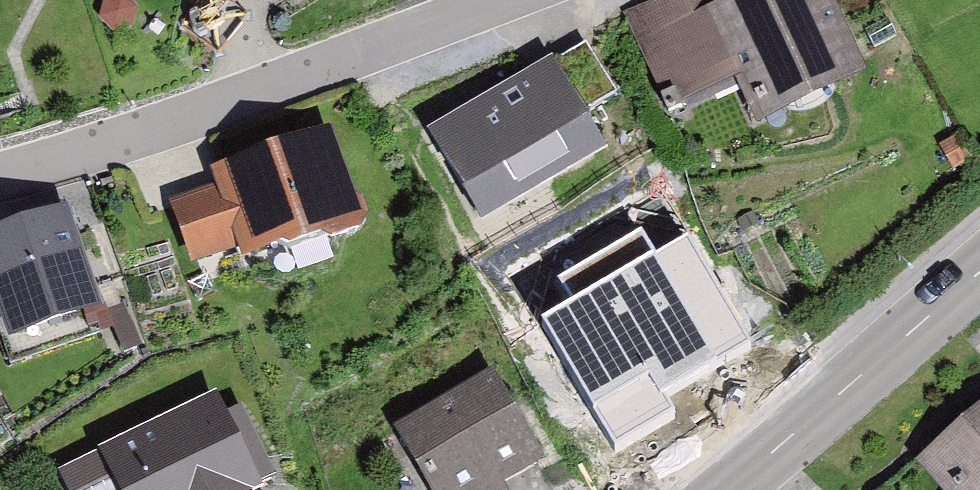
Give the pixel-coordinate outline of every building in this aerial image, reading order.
[(833,0),(769,0),(729,18),(721,0),(683,0),(653,13),(665,94),(695,85),(702,110),(749,86),(770,129),(874,79),(833,0)] [(620,100),(596,54),(445,134),(495,226),(615,162),(591,116),(620,100)] [(371,228),(340,141),(229,180),(236,198),(186,215),(205,270),(253,253),(258,268),(371,228)] [(45,328),(128,306),(99,194),(16,216),(45,328)] [(752,336),(688,234),(541,314),(616,442),(672,413),(660,389),(752,336)] [(503,384),(411,439),(441,489),(514,489),(553,467),(503,384)] [(244,418),(184,447),(175,428),(78,474),(86,489),(125,489),(126,489),(127,489),(278,489),(279,489),(244,418)] [(930,473),(945,489),(979,489),(979,431),(930,473)]
